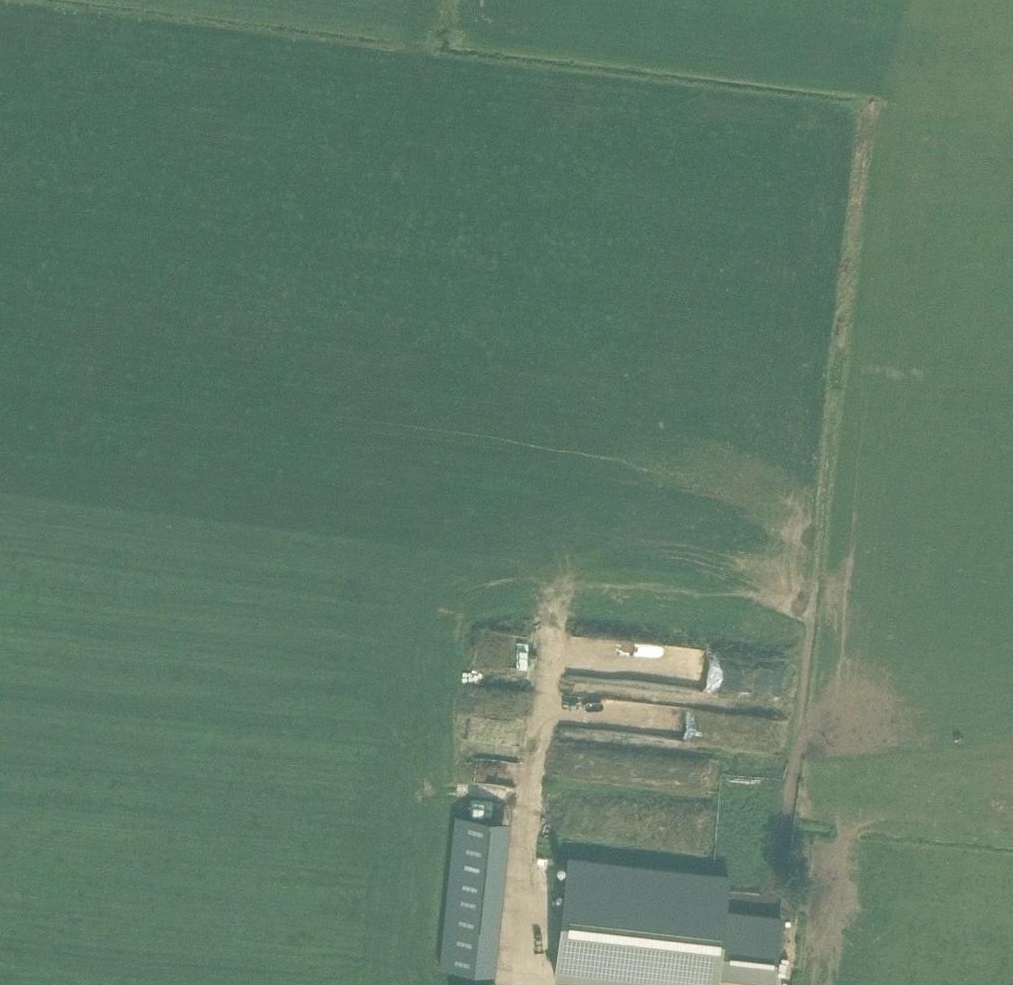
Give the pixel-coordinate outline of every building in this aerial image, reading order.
[(510,820),(491,818),(456,814),(440,966),(494,972),(510,820)] [(565,857),(553,973),(666,984),(716,984),(717,971),(772,976),(779,914),(724,908),(727,875),(565,857)]
